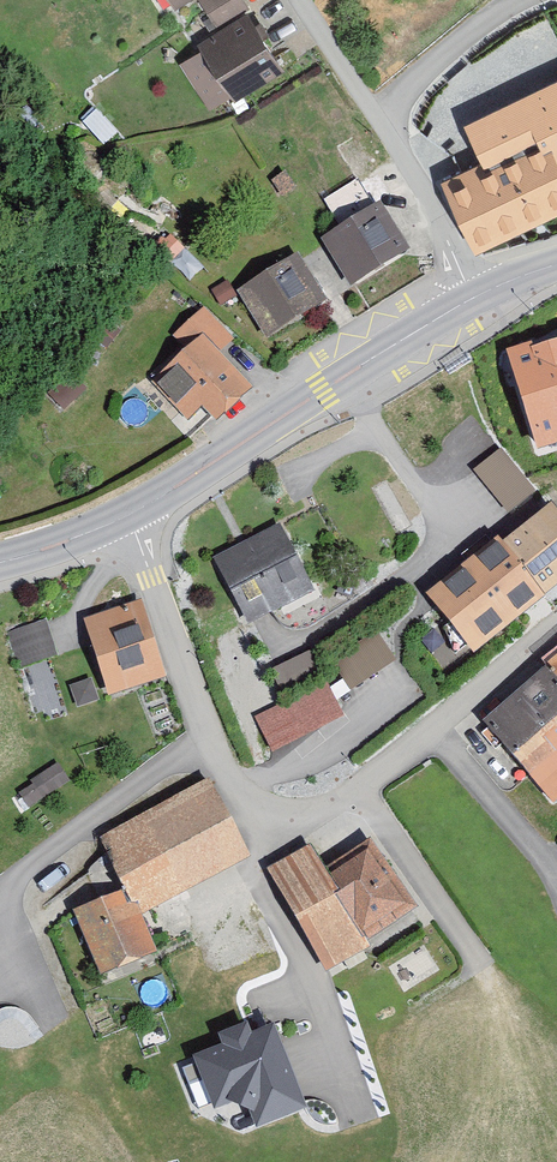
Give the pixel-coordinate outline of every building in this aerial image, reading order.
[(176,9),(191,0),(170,0),(176,9)] [(243,0),(199,0),(198,1),(217,29),(248,8),(243,0)] [(287,71),(251,18),(204,49),(239,103),(287,71)] [(469,126),(485,160),(447,178),(478,243),(556,206),(556,85),(469,126)] [(414,262),(385,212),(326,245),(355,296),(414,262)] [(155,252),(169,267),(185,253),(171,238),(155,252)] [(329,308),(299,261),(237,299),(267,347),(329,308)] [(236,302),(227,286),(213,295),(222,311),(236,302)] [(227,335),(204,310),(177,336),(189,348),(154,381),(188,418),(201,406),(215,422),(253,386),(215,346),(227,335)] [(540,443),(556,438),(556,346),(514,358),(540,443)] [(536,496),(500,454),(475,475),(510,517),(536,496)] [(556,510),(510,548),(503,540),(429,601),(478,661),(556,597),(556,510)] [(314,594),(281,530),(217,562),(250,627),(314,594)] [(170,682),(145,606),(88,624),(113,700),(170,682)] [(47,616),(9,629),(21,664),(59,651),(47,616)] [(335,663),(354,687),(397,655),(378,631),(335,663)] [(277,658),(280,681),(320,676),(317,653),(277,658)] [(549,672),(551,675),(485,729),(556,815),(556,665),(549,672)] [(331,683),(255,712),(268,747),(344,717),(331,683)] [(65,784),(56,768),(30,784),(34,790),(21,797),(27,809),(47,797),(46,795),(65,784)] [(255,865),(211,783),(102,841),(132,896),(146,923),(255,865)] [(328,875),(313,849),(267,877),(330,979),(374,953),(370,946),(419,916),(376,846),(328,875)] [(146,923),(132,896),(78,917),(103,983),(161,961),(146,923)] [(217,1047),(192,1056),(214,1113),(232,1106),(250,1114),(257,1133),(308,1114),(275,1025),(254,1033),(249,1019),(212,1033),(217,1047)]
